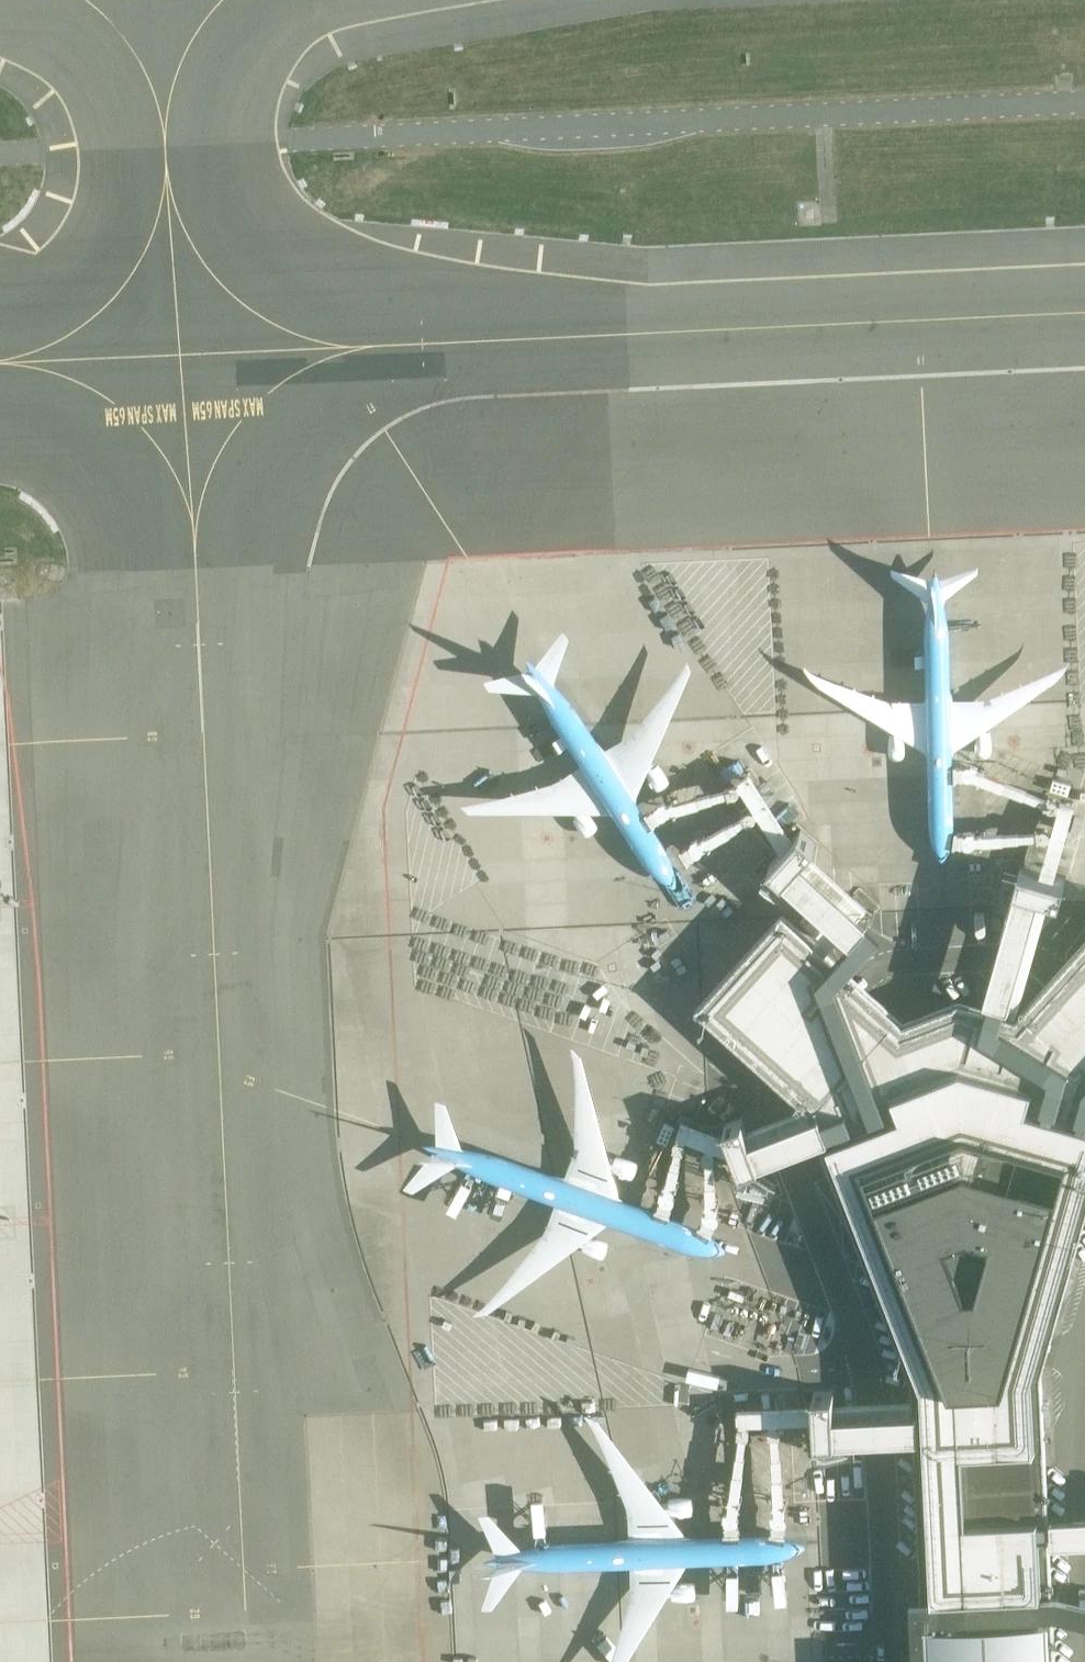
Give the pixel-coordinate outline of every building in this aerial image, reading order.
[(852,936),(870,917),(804,857),(817,843),(801,829),(771,862),(852,936)] [(1059,882),(1022,870),(977,1006),(1013,1018),(1059,882)] [(1050,1547),(1048,1514),(1042,1369),(1084,1218),(1084,938),(1030,998),(1016,1014),(1013,1018),(977,1006),(959,998),(903,1019),(880,998),(783,909),(696,1004),(786,1086),(807,1105),(810,1112),(819,1136),(914,1375),(915,1409),(917,1435),(915,1444),(925,1661),(1055,1661),(1050,1547)] [(810,1112),(751,1133),(759,1157),(819,1136),(810,1112)] [(832,1392),(812,1393),(815,1441),(917,1435),(915,1409),(833,1413),(832,1392)] [(1048,1514),(1050,1547),(1084,1546),(1084,1512),(1048,1514)]
